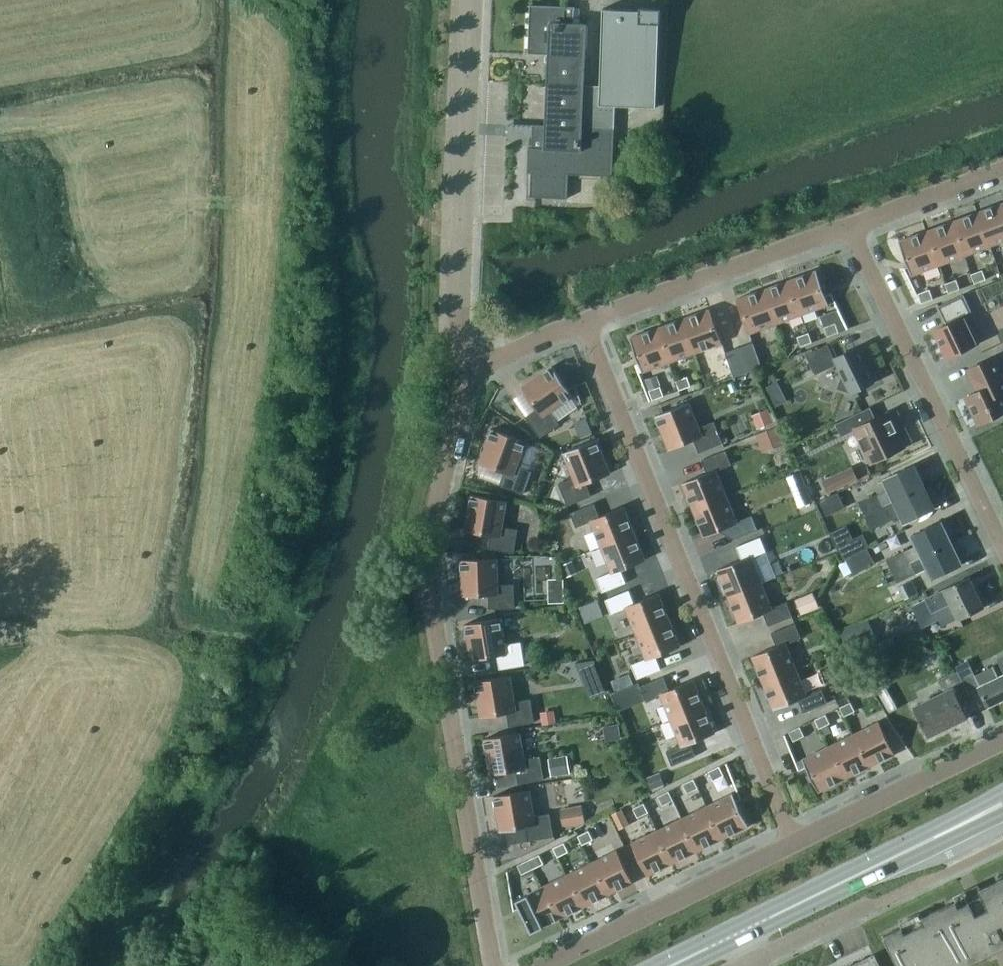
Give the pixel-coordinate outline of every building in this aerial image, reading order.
[(562,54),(570,54),(571,22),(564,22),(565,7),(530,5),(528,53),(548,54),(547,85),(562,85),(562,54)] [(528,148),(527,173),(532,173),(531,197),(568,198),(569,174),(613,176),(615,106),(656,108),(659,24),(660,24),(661,8),(639,7),(639,10),(603,9),(600,86),(584,85),(587,23),(571,22),(570,54),(562,54),(562,85),(547,85),(546,125),(533,125),(532,148),(528,148)] [(978,211),(990,245),(1002,240),(1002,202),(978,211)] [(978,211),(952,221),(964,255),(990,245),(978,211)] [(952,221),(926,230),(939,264),(964,255),(952,221)] [(939,264),(926,230),(899,240),(908,265),(912,274),(916,273),(939,264)] [(908,265),(903,267),(917,293),(925,290),(916,273),(912,274),(908,265)] [(970,273),(974,283),(986,279),(982,269),(970,273)] [(817,270),(790,279),(802,313),(829,304),(817,270)] [(776,323),(802,313),(790,279),(764,289),(776,323)] [(945,283),(948,293),(960,289),(956,279),(945,283)] [(917,293),(921,303),(933,298),(929,288),(925,290),(917,293)] [(776,323),(764,289),(737,299),(749,333),(776,323)] [(934,329),(947,356),(978,342),(966,317),(973,313),(963,293),(938,306),(947,323),(934,329)] [(710,308),(683,318),(695,352),(722,342),(710,308)] [(683,318),(657,328),(669,361),(695,352),(683,318)] [(824,327),(827,336),(839,332),(835,322),(824,327)] [(669,361),(657,328),(630,337),(642,371),(669,361)] [(797,336),(801,346),(812,342),(808,332),(797,336)] [(752,343),(739,347),(748,370),(760,365),(752,343)] [(842,374),(838,386),(854,392),(855,389),(874,380),(858,345),(834,356),(828,343),(806,353),(816,372),(836,362),(842,374)] [(748,370),(739,347),(725,352),(733,375),(748,370)] [(965,395),(978,422),(1002,411),(1002,377),(993,356),(968,368),(978,389),(965,395)] [(537,408),(526,416),(540,437),(560,424),(551,410),(573,395),(553,365),(522,386),(537,408)] [(649,390),(660,386),(656,374),(645,378),(649,390)] [(676,380),(679,390),(691,386),(687,376),(676,380)] [(770,395),(782,390),(777,380),(766,386),(770,395)] [(649,390),(652,399),(664,395),(660,386),(649,390)] [(656,415),(669,449),(694,439),(699,452),(723,442),(714,421),(699,427),(689,401),(656,415)] [(756,428),(773,421),(767,408),(751,415),(756,428)] [(855,428),(871,461),(905,445),(889,410),(868,420),(863,409),(836,422),(842,434),(855,428)] [(580,437),(592,431),(585,417),(573,422),(580,437)] [(757,434),(764,452),(787,442),(780,425),(757,434)] [(492,428),(480,462),(505,471),(500,484),(524,493),(532,471),(517,465),(526,441),(492,428)] [(611,473),(597,438),(563,452),(574,477),(559,483),(568,505),(591,495),(586,482),(611,473)] [(683,482),(693,509),(727,495),(717,470),(732,464),(726,450),(702,459),(707,472),(683,482)] [(859,503),(864,513),(924,484),(915,463),(884,478),(889,489),(859,503)] [(822,480),(828,493),(858,479),(852,466),(822,480)] [(800,471),(788,476),(794,491),(806,486),(800,471)] [(935,506),(924,484),(864,513),(870,526),(900,512),(904,521),(935,506)] [(471,494),(465,530),(491,534),(489,548),(514,552),(518,529),(502,526),(507,500),(471,494)] [(844,508),(838,494),(820,502),(826,516),(844,508)] [(727,495),(693,509),(704,535),(729,526),(734,539),(758,529),(752,515),(737,521),(727,495)] [(591,520),(601,546),(635,532),(624,506),(600,516),(594,503),(570,512),(576,526),(591,520)] [(886,559),(891,570),(951,541),(942,521),(911,535),(916,545),(886,559)] [(645,559),(635,532),(601,546),(611,571),(597,577),(602,591),(626,582),(621,569),(645,559)] [(728,595),(762,582),(751,557),(766,551),(761,536),(737,546),(742,559),(718,569),(728,595)] [(862,536),(839,547),(844,559),(868,547),(862,536)] [(951,541),(891,570),(897,582),(927,568),(931,578),(962,563),(951,541)] [(867,548),(845,558),(853,574),(874,564),(867,548)] [(514,584),(498,584),(497,558),(461,559),(462,595),(489,594),(489,608),(515,607),(514,584)] [(566,576),(577,571),(572,560),(561,564),(566,576)] [(932,612),(952,602),(959,618),(983,607),(969,578),(925,599),(932,612)] [(772,607),(762,582),(728,595),(739,622),(763,612),(769,625),(792,616),(787,601),(772,607)] [(626,607),(636,632),(669,619),(659,592),(634,602),(629,589),(605,599),(611,613),(626,607)] [(800,614),(818,606),(812,592),(794,599),(800,614)] [(579,606),(585,621),(603,614),(597,599),(579,606)] [(465,623),(471,659),(497,655),(499,668),(525,664),(521,641),(505,644),(501,617),(465,623)] [(669,619),(636,632),(646,658),(631,664),(637,678),(661,668),(656,655),(680,646),(669,619)] [(840,632),(849,651),(876,638),(868,619),(840,632)] [(752,655),(763,682),(797,669),(786,643),(801,637),(795,623),(772,633),(777,646),(752,655)] [(594,659),(577,661),(591,696),(607,690),(594,659)] [(957,671),(968,694),(980,688),(988,706),(1002,699),(1002,675),(998,677),(993,667),(974,676),(967,661),(956,667),(957,671)] [(807,694),(797,669),(763,682),(774,709),(798,699),(803,712),(827,702),(822,688),(807,694)] [(968,694),(957,671),(939,680),(945,691),(915,706),(930,734),(967,716),(959,698),(968,694)] [(475,681),(481,716),(507,712),(509,726),(534,721),(530,698),(515,701),(510,675),(475,681)] [(661,694),(671,719),(704,706),(694,679),(669,689),(664,676),(640,685),(646,700),(661,694)] [(839,707),(844,716),(855,710),(850,701),(839,707)] [(715,732),(704,706),(671,719),(681,744),(666,750),(672,765),(696,755),(690,742),(715,732)] [(554,721),(553,712),(541,713),(543,723),(554,721)] [(814,719),(819,728),(830,723),(825,713),(814,719)] [(879,721),(853,734),(869,766),(895,753),(879,721)] [(618,723),(603,726),(606,740),(620,738),(618,723)] [(789,731),(794,740),(804,735),(800,726),(789,731)] [(517,769),(519,783),(544,779),(540,756),(524,758),(520,732),(484,738),(490,774),(517,769)] [(853,734),(828,746),(844,778),(869,766),(853,734)] [(802,758),(818,791),(844,778),(828,746),(802,758)] [(567,754),(548,758),(551,776),(570,773),(567,754)] [(708,771),(713,780),(724,774),(719,765),(708,771)] [(651,789),(664,783),(659,772),(646,777),(651,789)] [(682,783),(687,792),(698,787),(694,778),(682,783)] [(494,795),(500,831),(526,826),(528,840),(554,836),(550,813),(534,815),(529,789),(494,795)] [(658,795),(662,805),(673,799),(669,790),(658,795)] [(733,793),(707,805),(723,838),(748,825),(733,793)] [(644,802),(633,808),(638,817),(649,812),(644,802)] [(581,804),(560,808),(563,825),(584,822),(581,804)] [(698,850),(723,838),(707,805),(682,817),(698,850)] [(616,823),(626,818),(622,808),(611,813),(616,823)] [(682,817),(657,829),(673,862),(698,850),(682,817)] [(673,862),(657,829),(631,842),(647,874),(673,862)] [(578,835),(582,844),(593,839),(589,830),(578,835)] [(553,847),(558,856),(568,851),(564,842),(553,847)] [(617,849),(591,862),(607,894),(632,882),(617,849)] [(539,854),(528,859),(533,868),(544,863),(539,854)] [(522,874),(533,868),(528,859),(517,864),(522,874)] [(582,906),(607,894),(591,862),(566,874),(582,906)] [(566,874),(541,886),(557,919),(582,906),(566,874)] [(883,934),(899,965),(945,965),(989,945),(993,952),(1002,947),(1002,876),(979,888),(981,894),(969,900),(967,894),(883,934)] [(557,919),(541,886),(516,899),(531,931),(557,919)] [(873,956),(874,955),(874,954),(850,965),(878,965),(873,956)]
